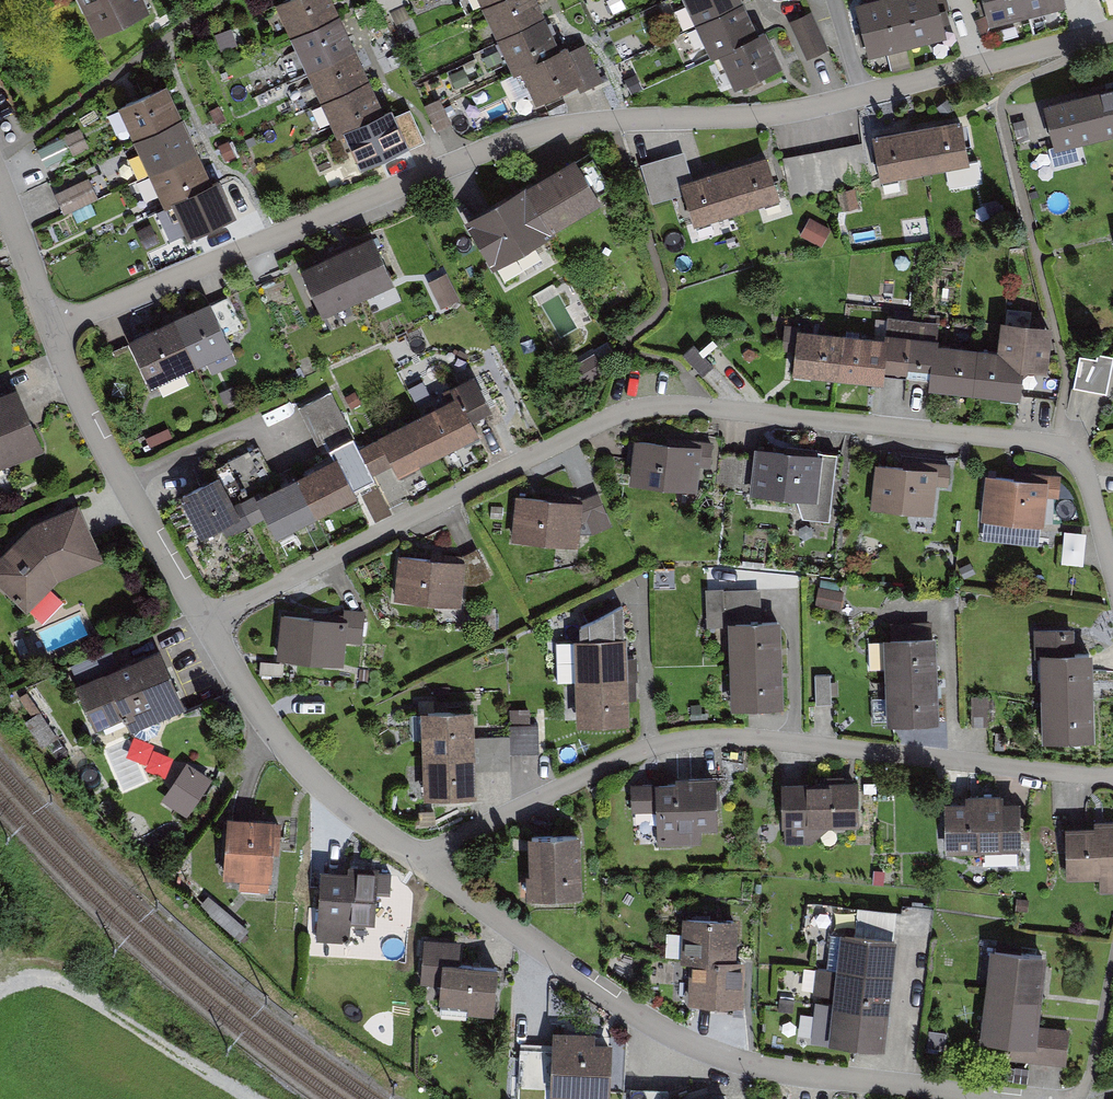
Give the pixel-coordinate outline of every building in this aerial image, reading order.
[(142,0),(84,0),(102,37),(149,15),(142,0)] [(290,32),(339,10),(334,0),(276,0),(290,32)] [(377,13),(408,3),(407,0),(372,0),(377,13)] [(545,15),(538,0),(488,0),(482,2),(498,36),(545,15)] [(738,0),(686,0),(696,20),(738,0)] [(711,53),(718,50),(759,31),(745,0),(738,0),(696,20),(711,53)] [(908,41),(897,0),(855,0),(869,51),(908,41)] [(908,41),(947,31),(939,0),(897,0),(908,41)] [(1028,10),(1025,0),(984,0),(989,20),(1028,10)] [(1028,10),(1066,0),(1025,0),(1028,10)] [(789,19),(807,58),(829,47),(811,9),(789,19)] [(306,65),(354,43),(339,10),(290,32),(306,65)] [(498,36),(513,70),(521,67),(561,48),(545,15),(498,36)] [(759,31),(718,50),(734,84),(782,61),(766,27),(759,31)] [(584,41),(570,47),(584,77),(576,80),(580,89),(601,79),(584,41)] [(306,65),(321,99),(370,77),(354,43),(306,65)] [(561,48),(521,67),(536,99),(576,80),(584,77),(570,47),(569,44),(561,48)] [(344,129),(385,110),(370,77),(321,99),(337,132),(344,129)] [(118,101),(134,136),(182,114),(167,79),(118,101)] [(1088,87),(1099,133),(1112,129),(1112,81),(1088,87)] [(1055,144),(1099,133),(1088,87),(1043,98),(1055,144)] [(439,96),(424,104),(437,130),(452,122),(439,96)] [(410,106),(396,112),(408,140),(406,141),(408,147),(425,139),(410,106)] [(385,110),(344,129),(359,162),(406,141),(408,140),(396,112),(393,107),(385,110)] [(149,170),(198,148),(182,114),(134,136),(149,170)] [(962,116),(917,124),(925,168),(970,160),(962,116)] [(880,176),(925,168),(917,124),(872,132),(880,176)] [(83,130),(41,149),(48,165),(91,146),(83,130)] [(149,170),(165,204),(173,201),(214,182),(198,148),(149,170)] [(684,148),(640,162),(652,201),(684,191),(680,179),(692,175),(684,148)] [(574,152),(526,181),(554,226),(602,198),(599,193),(612,185),(592,151),(579,159),(574,152)] [(767,151),(723,165),(737,208),(780,194),(767,151)] [(694,222),(737,208),(723,165),(692,175),(680,179),(684,191),(694,222)] [(66,213),(102,198),(93,176),(57,191),(66,213)] [(214,182),(173,201),(187,233),(236,211),(221,179),(214,182)] [(526,180),(464,216),(493,266),(555,229),(554,226),(526,181),(526,180)] [(178,219),(141,229),(147,250),(184,241),(178,219)] [(373,231),(337,248),(359,295),(395,279),(373,231)] [(301,264),(323,312),(359,295),(337,248),(301,264)] [(174,314),(197,362),(232,346),(209,298),(174,314)] [(933,339),(938,340),(940,319),(887,313),(885,334),(888,334),(884,367),(907,370),(908,363),(930,366),(933,339)] [(129,335),(152,383),(197,362),(174,314),(129,335)] [(1001,315),(998,346),(979,344),(974,391),(1020,396),(1022,378),(1035,366),(1048,368),(1053,321),(1001,315)] [(792,371),(837,376),(843,329),(798,324),(792,371)] [(885,334),(843,329),(837,376),(883,381),(884,367),(888,334),(885,334)] [(928,386),(974,391),(979,344),(938,340),(933,339),(930,366),(928,386)] [(1106,392),(1112,355),(1112,354),(1097,352),(1096,357),(1079,354),(1073,386),(1106,392)] [(473,417),(493,407),(474,371),(450,383),(455,392),(459,390),(473,417)] [(0,392),(0,466),(43,447),(16,385),(0,392)] [(298,407),(321,451),(354,435),(331,390),(298,407)] [(455,392),(418,411),(439,451),(480,430),(473,417),(459,390),(455,392)] [(393,463),(398,472),(439,451),(418,411),(377,432),(379,435),(393,463)] [(393,463),(379,435),(339,456),(353,483),(393,463)] [(701,444),(634,437),(630,482),(697,488),(701,444)] [(750,493),(817,500),(822,452),(755,444),(750,493)] [(233,457),(241,489),(271,482),(263,450),(233,457)] [(337,452),(296,473),(317,514),(358,493),(353,483),(339,456),(337,452)] [(938,468),(936,483),(948,485),(950,463),(902,457),(901,464),(938,468)] [(875,462),(870,507),(933,514),(936,483),(938,468),(901,464),(875,462)] [(1047,496),(1058,497),(1061,474),(1014,469),(1013,475),(1049,479),(1047,496)] [(179,491),(201,534),(221,524),(241,513),(235,501),(219,470),(179,491)] [(985,472),(981,517),(1044,524),(1047,496),(1049,479),(1013,475),(985,472)] [(267,515),(276,534),(317,514),(296,473),(256,494),(267,515)] [(267,515),(256,494),(254,492),(235,501),(241,513),(221,524),(227,536),(267,515)] [(581,500),(515,495),(512,541),(580,546),(582,528),(598,529),(600,496),(582,495),(581,500)] [(0,553),(0,585),(27,611),(58,579),(104,559),(79,500),(32,520),(0,553)] [(1066,563),(1087,564),(1087,531),(1066,530),(1066,563)] [(462,559),(398,554),(394,599),(460,605),(462,586),(490,576),(478,549),(462,559)] [(345,640),(362,641),(365,609),(343,607),(343,617),(347,617),(345,640)] [(281,611),(276,656),(343,662),(345,640),(347,617),(343,617),(281,611)] [(730,661),(782,659),(780,616),(729,618),(730,661)] [(573,634),(575,678),(628,676),(626,632),(573,634)] [(886,678),(938,675),(936,632),(884,634),(886,678)] [(159,643),(74,682),(96,730),(97,729),(111,722),(125,716),(131,731),(187,705),(159,643)] [(1041,694),(1093,692),(1091,647),(1040,649),(1041,694)] [(730,661),(732,705),(783,703),(782,659),(730,661)] [(886,678),(888,721),(940,719),(938,675),(886,678)] [(629,720),(628,676),(575,678),(577,722),(629,720)] [(1041,694),(1043,739),(1095,737),(1093,692),(1041,694)] [(422,751),(475,749),(475,735),(474,705),(420,707),(422,751)] [(509,753),(540,752),(538,723),(508,724),(509,734),(509,753)] [(509,734),(475,735),(475,749),(476,768),(510,767),(509,753),(509,734)] [(422,751),(423,795),(477,793),(476,768),(475,749),(422,751)] [(187,760),(162,798),(187,815),(213,776),(187,760)] [(676,774),(676,779),(655,780),(655,781),(630,782),(631,811),(656,810),(658,843),(701,841),(701,827),(718,826),(716,773),(676,774)] [(861,785),(785,787),(786,830),(792,830),(792,842),(819,842),(819,830),(862,829),(861,785)] [(944,799),(946,850),(1020,848),(1019,797),(1004,797),(1004,790),(965,792),(965,799),(944,799)] [(227,813),(223,876),(240,877),(239,889),(268,891),(269,879),(271,879),(276,816),(227,813)] [(1112,889),(1112,818),(1094,818),(1094,824),(1066,824),(1066,877),(1099,876),(1099,890),(1112,889)] [(531,895),(582,893),(580,831),(528,833),(531,895)] [(392,875),(322,875),(322,941),(345,941),(346,925),(376,925),(376,908),(392,908),(392,875)] [(736,957),(738,917),(683,914),(680,960),(689,960),(713,961),(713,956),(736,957)] [(842,930),(838,967),(889,973),(894,936),(842,930)] [(464,945),(425,943),(422,988),(442,989),(441,1002),(471,1004),(471,1014),(497,1015),(499,968),(463,967),(464,945)] [(990,946),(985,993),(1041,999),(1046,952),(990,946)] [(689,960),(687,1002),(743,1005),(745,958),(736,957),(713,956),(713,961),(689,960)] [(834,1004),(885,1009),(889,973),(838,967),(834,1004)] [(1039,1024),(1041,999),(985,993),(980,1039),(1011,1043),(1036,1045),(1039,1024)] [(834,1004),(830,1041),(881,1046),(885,1009),(834,1004)] [(1039,1024),(1036,1045),(1011,1043),(1009,1058),(1066,1064),(1070,1028),(1039,1024)] [(555,1031),(553,1096),(558,1096),(558,1098),(581,1098),(581,1095),(610,1096),(612,1044),(597,1044),(598,1032),(555,1031)]
